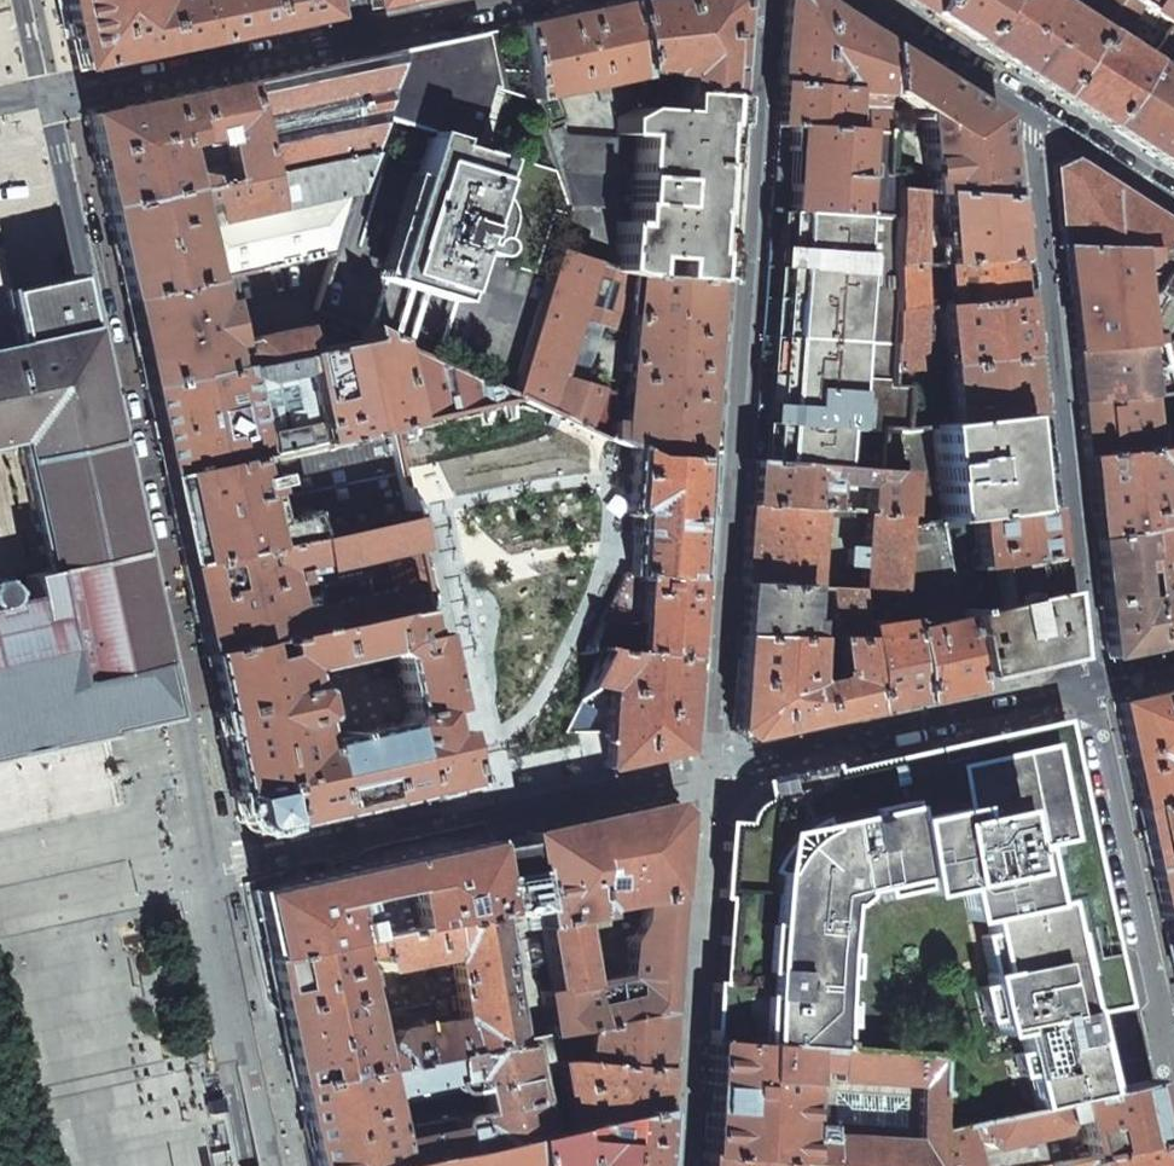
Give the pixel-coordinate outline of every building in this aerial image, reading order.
[(323,18),(319,0),(167,0),(155,3),(154,0),(59,0),(74,70),(200,44),(323,18)] [(369,7),(372,8),(411,0),(368,0),(369,7)] [(624,4),(639,71),(654,71),(653,79),(664,80),(664,75),(681,77),(680,94),(726,98),(727,98),(734,0),(635,0),(625,2),(626,3),(624,4)] [(838,12),(828,5),(826,6),(817,0),(781,0),(779,27),(781,27),(778,62),(776,82),(775,82),(773,109),(772,124),(773,124),(773,126),(888,132),(889,45),(857,24),(856,25),(854,23),(855,22),(838,12)] [(938,0),(906,0),(913,4),(929,14),(938,0)] [(929,14),(952,28),(972,41),(1000,0),(938,0),(929,14)] [(972,41),(1016,69),(1056,94),(1121,0),(1082,0),(1083,5),(1094,12),(1087,23),(1050,0),(1000,0),(972,41)] [(1056,94),(1085,113),(1104,125),(1149,61),(1118,42),(1141,4),(1173,25),(1173,24),(1173,0),(1121,0),(1056,94)] [(580,13),(516,27),(532,99),(540,127),(561,120),(553,94),(595,85),(599,101),(625,96),(623,80),(640,76),(639,71),(624,4),(580,13)] [(1173,25),(1155,52),(1173,64),(1173,63),(1173,24),(1173,25)] [(393,52),(379,100),(373,117),(368,134),(362,156),(336,245),(334,251),(328,273),(317,312),(357,329),(393,345),(395,340),(518,377),(548,277),(534,273),(553,211),(567,216),(569,208),(568,203),(556,172),(470,145),(488,87),(492,88),(480,34),(444,42),(393,52)] [(1005,154),(1001,116),(967,94),(942,77),(941,78),(889,45),(888,132),(887,174),(897,175),(896,189),(919,191),(939,192),(1008,199),(1008,197),(1009,197),(1005,154)] [(368,134),(373,117),(379,100),(393,52),(357,60),(242,84),(262,176),(362,156),(368,134)] [(1149,61),(1104,125),(1134,143),(1155,156),(1173,129),(1173,77),(1166,73),(1169,69),(1165,66),(1162,70),(1149,61)] [(104,210),(262,176),(242,84),(167,100),(166,98),(138,104),(84,115),(83,117),(92,161),(94,160),(102,198),(104,210)] [(637,109),(618,119),(616,135),(619,135),(635,137),(630,224),(618,222),(615,269),(712,282),(717,223),(726,98),(680,94),(678,112),(637,109)] [(767,209),(895,216),(896,189),(897,175),(887,174),(888,132),(773,126),(770,174),(767,209)] [(559,127),(542,134),(556,170),(617,173),(619,135),(616,135),(616,140),(562,136),(559,127)] [(1155,156),(1173,168),(1173,129),(1155,156)] [(233,274),(334,251),(336,245),(362,156),(262,176),(104,210),(107,222),(124,300),(233,274)] [(1069,159),(1053,167),(1061,247),(1133,249),(1167,249),(1173,238),(1173,226),(1147,209),(1091,173),(1069,159)] [(617,173),(556,170),(568,203),(615,206),(617,173)] [(919,191),(896,189),(895,216),(894,268),(920,265),(919,191)] [(1008,199),(939,192),(943,230),(936,231),(936,247),(946,246),(948,263),(1015,256),(1012,239),(1014,239),(1011,217),(1009,200),(1008,200),(1008,199)] [(756,382),(754,418),(751,448),(750,461),(878,469),(881,427),(904,429),(908,386),(890,385),(890,370),(892,312),(894,268),(895,216),(767,209),(762,297),(756,382)] [(1133,249),(1140,344),(1142,344),(1166,341),(1172,340),(1173,337),(1173,238),(1167,249),(1133,249)] [(1066,303),(1072,352),(1140,344),(1133,249),(1061,247),(1062,248),(1060,249),(1066,303)] [(707,407),(711,342),(716,282),(712,282),(615,269),(556,251),(548,277),(518,377),(512,397),(522,401),(630,449),(652,458),(703,460),(707,407)] [(25,749),(101,732),(151,721),(168,717),(160,680),(157,665),(132,553),(83,329),(77,299),(71,275),(55,279),(8,289),(0,255),(0,449),(7,448),(35,575),(23,577),(27,598),(10,602),(7,588),(0,584),(0,754),(25,749)] [(1015,256),(948,263),(951,306),(1020,299),(1017,274),(1015,256)] [(920,265),(894,268),(892,312),(924,308),(920,265)] [(143,387),(305,352),(300,328),(244,339),(241,347),(231,343),(226,314),(241,311),(233,274),(124,300),(135,350),(143,387)] [(946,365),(1026,357),(1023,325),(1020,299),(951,306),(941,306),(946,365)] [(892,312),(890,370),(921,367),(924,308),(892,312)] [(305,352),(143,387),(161,468),(163,476),(384,430),(522,401),(512,397),(393,345),(357,329),(360,341),(305,352)] [(1166,341),(1173,369),(1173,342),(1172,340),(1166,341)] [(1140,344),(1072,352),(1075,380),(1077,399),(1077,403),(1079,403),(1150,396),(1149,389),(1142,344),(1140,344)] [(1026,357),(946,365),(953,424),(1022,417),(1032,416),(1032,410),(1026,357)] [(1079,403),(1081,431),(1084,455),(1173,445),(1173,427),(1162,429),(1163,442),(1156,442),(1150,396),(1079,403)] [(936,521),(1031,509),(1027,463),(1022,417),(953,424),(931,426),(941,517),(936,517),(936,521)] [(182,565),(403,518),(393,472),(384,430),(163,476),(162,476),(164,484),(182,565)] [(1083,456),(1088,500),(1092,540),(1141,528),(1166,523),(1160,481),(1173,480),(1173,445),(1084,455),(1083,456)] [(652,458),(630,449),(629,466),(627,511),(630,516),(632,516),(631,540),(630,555),(629,575),(649,576),(695,579),(697,557),(699,532),(700,523),(703,479),(702,478),(703,470),(703,460),(652,458)] [(835,509),(903,513),(905,472),(878,469),(750,461),(748,491),(747,504),(819,508),(835,509)] [(819,508),(747,504),(746,512),(742,583),(803,587),(813,587),(817,533),(823,534),(823,527),(818,527),(819,508)] [(946,572),(1047,557),(1047,555),(1048,555),(1045,524),(1043,507),(1031,509),(936,521),(946,572)] [(903,513),(835,509),(833,526),(864,528),(862,563),(823,563),(822,588),(855,590),(874,590),(900,592),(901,579),(903,526),(903,513)] [(182,565),(192,614),(201,655),(424,608),(403,518),(182,565)] [(936,521),(903,526),(901,579),(946,572),(936,521)] [(1141,528),(1154,648),(1173,644),(1173,572),(1170,573),(1166,523),(1141,528)] [(1091,540),(1095,576),(1101,624),(1105,659),(1135,652),(1154,648),(1141,528),(1092,540),(1091,540)] [(946,572),(968,676),(982,674),(1014,667),(1014,666),(1032,662),(1040,660),(1056,633),(1051,589),(1047,557),(946,572)] [(968,676),(946,572),(901,579),(900,592),(916,701),(947,694),(968,689),(968,688),(971,688),(968,676)] [(601,623),(588,650),(599,651),(644,654),(689,657),(691,638),(692,638),(694,603),(695,579),(649,576),(629,575),(623,574),(601,623)] [(742,583),(740,584),(738,616),(737,635),(804,636),(803,605),(803,587),(742,583)] [(813,587),(803,587),(803,605),(830,606),(833,630),(826,630),(826,637),(862,638),(860,627),(855,590),(822,588),(813,587)] [(867,626),(860,627),(862,638),(874,709),(885,707),(884,708),(905,703),(916,701),(900,592),(874,590),(876,617),(867,620),(867,626)] [(452,788),(457,787),(463,786),(457,760),(424,608),(201,655),(220,740),(238,821),(254,832),(258,831),(321,817),(384,803),(384,804),(451,789),(452,788)] [(813,723),(874,709),(862,638),(826,637),(804,636),(737,635),(735,664),(734,681),(732,730),(743,738),(813,723)] [(599,651),(587,684),(611,689),(608,731),(606,768),(646,759),(682,751),(685,707),(686,695),(688,695),(689,679),(691,657),(689,657),(644,654),(599,651)] [(1129,768),(1128,768),(1134,794),(1137,807),(1173,800),(1173,773),(1172,762),(1173,761),(1173,690),(1157,694),(1114,703),(1129,768)] [(856,768),(833,773),(831,766),(784,776),(777,778),(777,779),(763,782),(767,801),(745,825),(726,824),(725,841),(723,842),(721,882),(720,897),(727,897),(720,983),(713,983),(712,1005),(709,1042),(934,1057),(929,1131),(1112,1090),(1103,1049),(1104,1049),(1094,1007),(1125,1000),(1117,961),(1104,906),(1077,785),(1063,721),(1014,732),(934,749),(871,764),(856,768)] [(1137,807),(1145,843),(1150,866),(1173,861),(1173,800),(1137,807)] [(600,817),(526,834),(527,843),(541,927),(575,919),(596,916),(596,909),(641,901),(672,895),(676,854),(676,846),(677,846),(679,811),(669,801),(621,811),(600,816),(600,817)] [(375,865),(253,892),(261,928),(267,959),(501,911),(491,848),(489,841),(375,865)] [(535,911),(538,928),(538,930),(541,929),(541,927),(527,843),(491,848),(501,911),(503,926),(527,924),(534,911),(535,911)] [(1173,914),(1173,861),(1150,866),(1157,898),(1162,917),(1173,914)] [(624,976),(586,983),(575,919),(541,927),(541,929),(549,976),(550,981),(539,982),(548,1035),(665,1011),(669,945),(672,895),(641,901),(638,920),(627,941),(624,976)] [(239,911),(235,911),(239,930),(247,928),(243,910),(239,911)] [(510,1043),(499,974),(510,971),(503,926),(501,911),(267,959),(281,1020),(283,1032),(282,1032),(294,1087),(510,1043)] [(538,928),(535,911),(534,911),(527,924),(527,931),(538,928)] [(1162,917),(1173,965),(1173,971),(1173,914),(1162,917)] [(302,1124),(304,1124),(306,1134),(308,1144),(306,1144),(311,1165),(391,1165),(523,1137),(658,1108),(660,1085),(661,1063),(663,1034),(665,1011),(548,1035),(510,1043),(294,1087),(302,1124)] [(861,1165),(927,1165),(929,1131),(934,1057),(709,1042),(705,1104),(703,1153),(861,1165)] [(929,1131),(927,1165),(1051,1165),(1162,1141),(1162,1139),(1163,1139),(1156,1109),(1150,1081),(1112,1090),(929,1131)] [(225,1111),(223,1098),(209,1102),(211,1114),(225,1111)] [(655,1150),(658,1108),(523,1137),(527,1165),(654,1165),(655,1150)] [(523,1137),(391,1165),(527,1165),(523,1137)] [(1051,1165),(1169,1165),(1168,1161),(1163,1142),(1162,1141),(1051,1165)] [(703,1153),(702,1165),(861,1165),(703,1153)]
